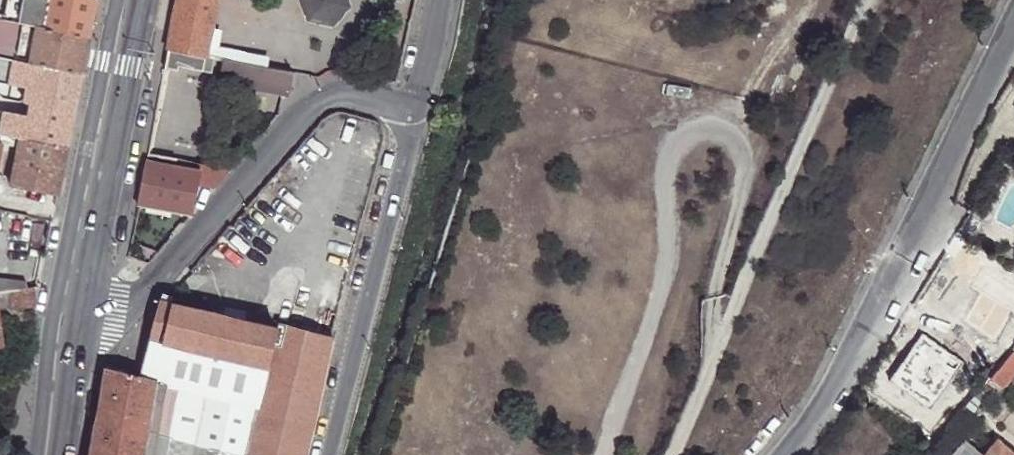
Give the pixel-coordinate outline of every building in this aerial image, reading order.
[(88,38),(95,0),(12,0),(8,22),(37,27),(88,38)] [(206,57),(217,0),(176,0),(167,50),(206,57)] [(332,25),(350,4),(348,0),(300,0),(307,20),(332,25)] [(414,0),(401,0),(398,14),(410,17),(414,0)] [(37,27),(8,22),(0,20),(0,56),(30,62),(37,27)] [(46,66),(82,72),(88,38),(37,27),(30,62),(46,66)] [(167,50),(163,69),(177,71),(179,66),(211,72),(214,59),(206,57),(167,50)] [(46,66),(30,62),(0,56),(0,82),(31,88),(31,84),(42,86),(46,66)] [(288,93),(293,74),(224,61),(220,80),(284,93),(288,93)] [(74,110),(82,72),(46,66),(42,86),(40,99),(39,104),(74,110)] [(174,74),(157,156),(196,163),(212,82),(174,74)] [(74,110),(39,104),(40,99),(30,97),(26,116),(13,114),(13,112),(0,109),(0,135),(67,148),(74,110)] [(67,148),(0,135),(0,143),(18,146),(10,186),(57,195),(67,148)] [(199,171),(146,160),(137,204),(190,215),(197,186),(199,171)] [(200,164),(199,171),(197,186),(213,188),(228,171),(200,164)] [(28,288),(26,281),(0,278),(0,292),(28,288)] [(36,307),(39,287),(28,288),(0,292),(0,307),(10,305),(10,308),(36,307)] [(171,297),(162,294),(131,336),(148,341),(229,359),(266,368),(276,329),(248,322),(249,315),(216,307),(214,314),(171,303),(171,297)] [(332,335),(278,322),(276,329),(266,368),(256,407),(245,454),(304,454),(311,427),(323,376),(330,348),(332,335)] [(961,362),(922,336),(893,378),(932,405),(961,362)] [(148,341),(138,379),(154,383),(219,398),(229,359),(148,341)] [(1012,351),(984,383),(996,393),(1013,372),(1013,352),(1012,351)] [(256,407),(266,368),(229,359),(219,398),(256,407)] [(90,454),(138,454),(143,431),(154,383),(138,379),(105,371),(103,381),(94,431),(90,454)] [(243,454),(245,454),(256,407),(219,398),(154,383),(143,431),(154,434),(243,454)] [(138,454),(149,454),(154,434),(143,431),(138,454)] [(154,434),(149,454),(243,454),(154,434)] [(962,438),(947,454),(982,454),(962,438)] [(995,440),(983,454),(1012,454),(995,440)]
